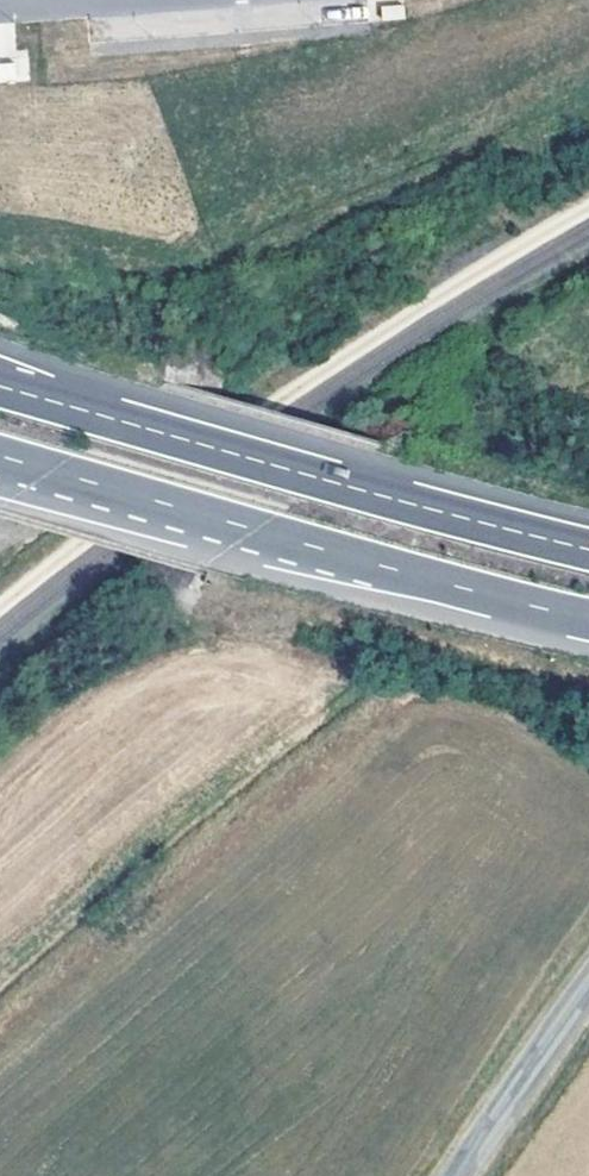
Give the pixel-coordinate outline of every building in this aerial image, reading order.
[(386,3),(386,16),(409,15),(407,1),(386,3)] [(0,60),(0,75),(20,73),(19,59),(0,60)]
